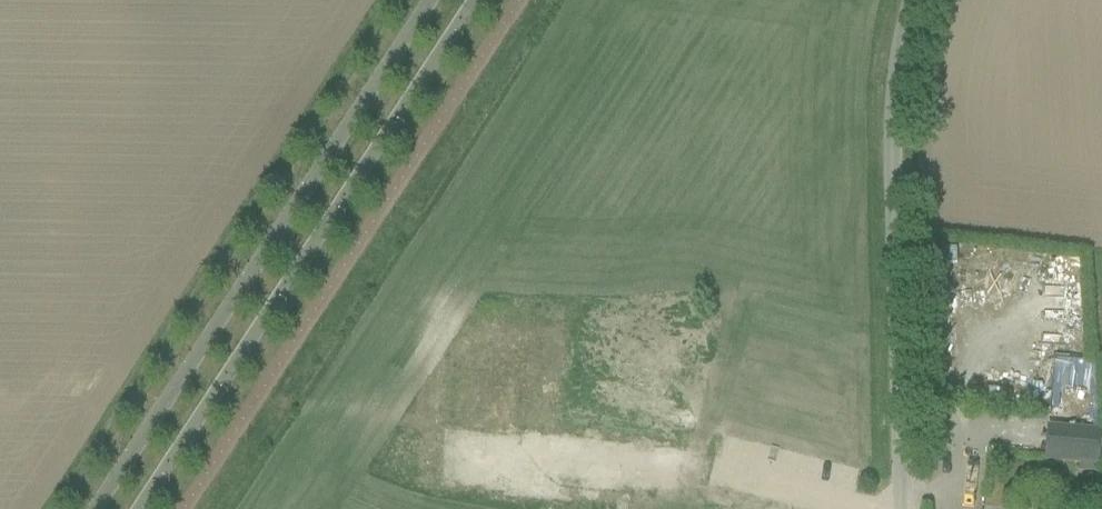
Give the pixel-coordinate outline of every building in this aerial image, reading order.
[(1051,409),(1061,409),(1062,392),(1092,393),(1093,359),(1053,358),(1051,409)] [(1101,429),(1092,428),(1047,424),(1044,460),(1079,463),(1078,471),(1097,473),(1101,429)]
